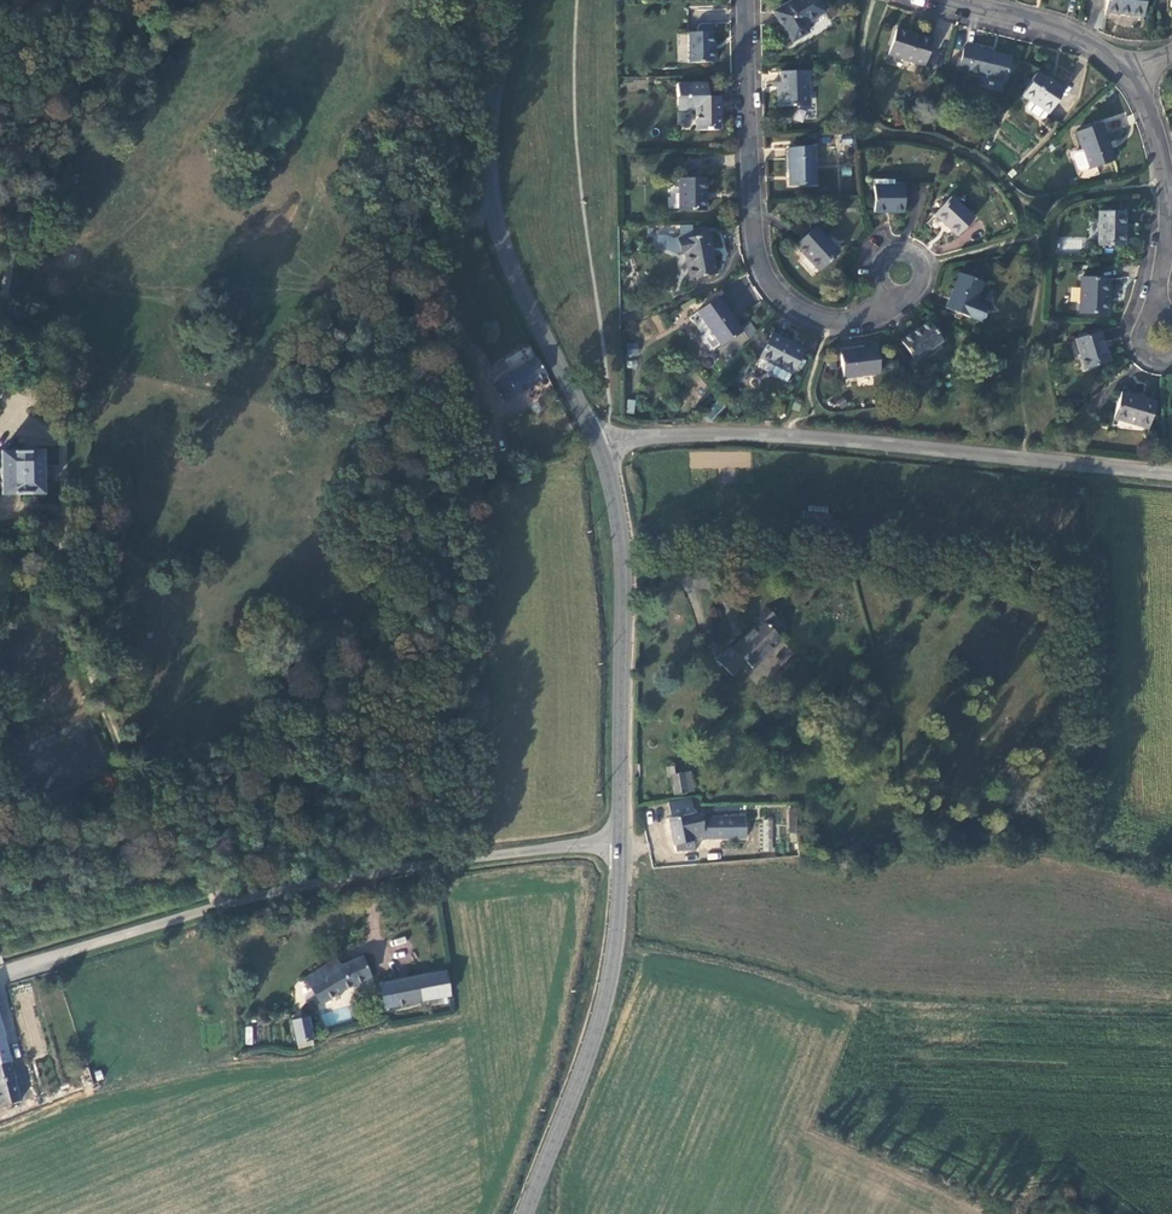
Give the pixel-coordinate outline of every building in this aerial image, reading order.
[(771,13),(783,35),(785,34),(790,43),(808,32),(802,24),(822,12),(815,0),(792,0),(771,13)] [(1105,12),(1142,17),(1144,0),(1107,0),(1105,12)] [(931,40),(896,29),(888,54),(923,66),(931,40)] [(686,62),(713,61),(712,49),(710,49),(710,42),(709,31),(686,32),(686,62)] [(1011,58),(964,48),(958,70),(968,72),(968,73),(1005,82),(1011,58)] [(806,72),(778,73),(779,83),(775,83),(776,108),(804,106),(803,93),(807,92),(806,72)] [(1046,81),(1037,75),(1022,97),(1030,102),(1027,107),(1027,112),(1040,121),(1044,119),(1048,114),(1049,114),(1065,90),(1055,84),(1054,86),(1046,81)] [(695,129),(719,129),(718,109),(716,109),(715,96),(706,96),(706,82),(675,83),(675,96),(684,96),(684,109),(695,109),(695,129)] [(676,110),(684,109),(684,96),(675,96),(676,110)] [(796,108),(794,121),(803,122),(805,110),(796,108)] [(1104,124),(1078,132),(1084,151),(1077,153),(1075,156),(1079,169),(1083,171),(1115,161),(1104,124)] [(814,149),(787,150),(788,186),(814,186),(814,149)] [(704,179),(677,179),(678,211),(704,211),(704,179)] [(904,186),(872,186),(872,213),(904,212),(904,186)] [(952,194),(948,198),(963,212),(966,208),(952,194)] [(963,212),(948,198),(931,216),(953,238),(971,220),(963,212)] [(1126,214),(1100,213),(1099,246),(1125,247),(1126,214)] [(664,236),(654,236),(654,246),(672,255),(684,254),(688,279),(713,275),(708,249),(709,249),(707,235),(690,238),(690,226),(677,227),(677,236),(674,239),(671,239),(664,236)] [(836,253),(812,228),(793,246),(817,271),(836,253)] [(1080,238),(1061,240),(1063,250),(1082,248),(1080,238)] [(945,308),(980,321),(986,306),(974,302),(982,282),(957,273),(945,308)] [(1108,280),(1082,278),(1080,314),(1106,315),(1108,280)] [(1079,302),(1080,288),(1071,287),(1071,302),(1079,302)] [(740,333),(716,299),(696,314),(720,347),(740,333)] [(940,341),(926,322),(899,342),(914,361),(940,341)] [(746,323),(742,333),(751,338),(755,328),(746,323)] [(1100,333),(1076,340),(1085,369),(1109,361),(1100,333)] [(802,353),(770,336),(758,359),(775,368),(772,374),(772,378),(785,385),(802,353)] [(877,348),(840,352),(843,380),(880,376),(877,348)] [(510,400),(546,378),(531,354),(496,378),(510,400)] [(470,391),(468,424),(482,424),(484,392),(470,391)] [(1157,404),(1122,393),(1114,419),(1149,429),(1157,404)] [(627,399),(626,413),(634,414),(635,400),(627,399)] [(718,400),(705,414),(712,420),(725,406),(718,400)] [(40,496),(40,455),(0,454),(0,496),(40,496)] [(808,507),(807,519),(826,520),(826,507),(808,507)] [(753,666),(782,639),(778,634),(787,625),(769,604),(758,615),(763,620),(734,647),(731,643),(717,657),(733,674),(747,660),(753,666)] [(672,764),(665,766),(667,776),(670,775),(674,794),(687,791),(683,773),(674,775),(672,764)] [(690,771),(683,773),(687,791),(694,790),(690,771)] [(693,813),(689,799),(668,804),(669,819),(667,820),(673,846),(704,839),(746,839),(746,815),(700,814),(693,813)] [(790,809),(789,831),(796,832),(797,809),(790,809)] [(371,978),(360,957),(341,966),(327,973),(323,964),(316,968),(318,971),(303,978),(318,1006),(339,993),(371,978)] [(336,958),(323,964),(327,973),(341,966),(336,958)] [(385,1009),(449,997),(445,973),(387,985),(381,986),(385,1009)] [(311,1038),(307,1017),(292,1020),(296,1042),(311,1038)] [(21,1100),(0,1025),(0,1106),(21,1100)]
